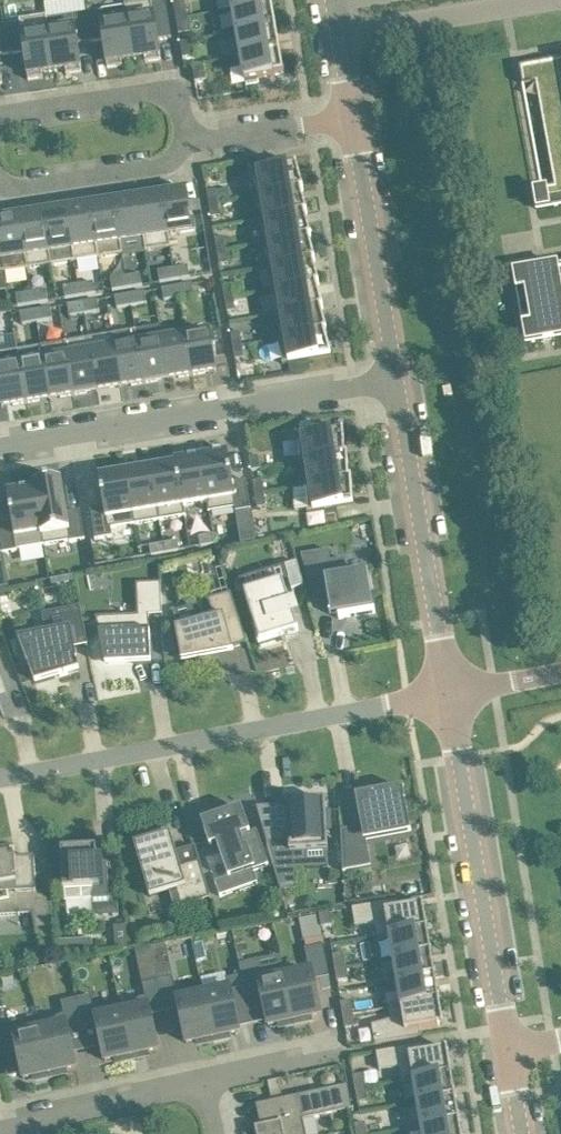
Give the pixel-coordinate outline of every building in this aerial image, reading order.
[(152,0),(125,4),(125,8),(134,59),(145,58),(146,63),(161,61),(157,33),(171,31),(166,1),(153,3),(152,0)] [(272,3),(272,0),(232,0),(233,10),(272,3)] [(177,20),(188,18),(186,3),(174,5),(177,20)] [(237,33),(276,26),(272,3),(233,10),(237,33)] [(125,8),(86,13),(91,43),(104,41),(108,69),(123,66),(122,61),(134,59),(125,8)] [(91,43),(86,13),(47,19),(55,71),(66,70),(67,75),(82,72),(78,45),(91,43)] [(20,23),(12,25),(7,25),(12,55),(24,53),(29,81),(44,78),(43,73),(55,71),(47,19),(46,16),(20,20),(20,23)] [(179,35),(191,33),(188,18),(177,20),(179,35)] [(12,55),(7,25),(0,27),(0,56),(12,55)] [(241,57),(280,50),(276,26),(237,33),(241,57)] [(192,41),(181,43),(184,59),(195,57),(192,41)] [(247,85),(259,83),(258,79),(285,75),(280,50),(241,57),(246,81),(247,85)] [(538,210),(560,205),(560,60),(521,67),(524,86),(536,84),(555,187),(535,191),(538,210)] [(204,65),(193,67),(196,83),(207,81),(204,65)] [(259,196),(255,197),(255,198),(304,189),(297,165),(257,172),(251,173),(251,175),(253,175),(259,196)] [(263,220),(259,220),(259,221),(308,213),(302,191),(304,190),(304,189),(255,198),(255,199),(257,198),(263,220)] [(208,192),(210,205),(218,204),(216,190),(208,192)] [(194,218),(191,219),(187,191),(162,195),(168,235),(169,235),(193,231),(196,230),(194,218)] [(169,235),(168,235),(162,195),(139,198),(139,201),(145,238),(144,239),(146,252),(171,248),(169,235)] [(115,202),(121,242),(144,239),(145,238),(139,201),(139,198),(128,200),(115,202)] [(97,246),(98,246),(100,259),(123,255),(121,242),(115,202),(91,205),(91,208),(97,246)] [(218,204),(210,205),(212,218),(221,217),(218,204)] [(98,246),(97,246),(91,208),(91,205),(67,209),(68,211),(73,249),(75,262),(100,259),(98,246)] [(44,212),(50,253),(73,249),(68,211),(67,209),(57,210),(44,212)] [(50,253),(44,212),(20,216),(20,218),(26,256),(28,270),(52,266),(51,255),(50,253)] [(267,243),(263,244),(263,245),(312,237),(306,215),(308,214),(308,213),(259,221),(259,222),(261,222),(267,243)] [(4,273),(28,270),(26,256),(20,218),(20,216),(9,218),(0,219),(0,245),(2,260),(4,273)] [(271,267),(267,268),(316,260),(310,238),(312,237),(263,245),(263,246),(265,245),(271,267)] [(215,239),(218,252),(226,251),(224,238),(215,239)] [(226,251),(218,252),(220,265),(228,264),(226,251)] [(275,291),(271,291),(271,292),(320,284),(314,262),(316,261),(316,260),(267,268),(267,269),(269,269),(275,291)] [(524,324),(527,343),(560,337),(560,264),(514,272),(518,290),(526,289),(532,323),(524,324)] [(188,266),(174,269),(176,280),(190,278),(188,266)] [(176,280),(174,269),(159,271),(161,283),(176,280)] [(141,274),(126,277),(128,288),(143,286),(141,274)] [(128,288),(126,277),(111,280),(113,291),(128,288)] [(94,282),(79,285),(81,296),(96,294),(94,282)] [(193,284),(178,287),(180,298),(195,296),(193,284)] [(279,314),(275,315),(275,316),(324,308),(318,286),(320,285),(320,284),(271,292),(271,293),(273,293),(279,314)] [(81,296),(79,285),(64,287),(66,299),(81,296)] [(223,287),(225,300),(234,298),(232,285),(223,287)] [(180,298),(178,287),(163,289),(165,301),(180,298)] [(47,290),(31,293),(33,304),(48,302),(47,290)] [(145,292),(130,295),(132,306),(147,304),(145,292)] [(33,304),(31,293),(16,295),(18,307),(33,304)] [(132,306),(130,295),(115,297),(117,309),(132,306)] [(234,298),(225,300),(228,313),(236,311),(234,298)] [(98,300),(83,303),(85,314),(100,312),(98,300)] [(85,314),(83,303),(68,305),(70,317),(85,314)] [(51,308),(36,311),(38,322),(53,320),(51,308)] [(283,338),(279,339),(328,331),(321,309),(324,308),(275,316),(275,317),(277,316),(283,338)] [(38,322),(36,311),(21,313),(23,325),(38,322)] [(136,331),(145,384),(169,380),(162,340),(163,340),(161,327),(136,331)] [(113,335),(122,388),(145,384),(136,331),(113,335)] [(213,344),(217,343),(215,331),(186,336),(193,376),(217,372),(213,344)] [(328,332),(328,331),(279,339),(279,340),(281,340),(287,362),(283,362),(283,364),(332,356),(325,333),(328,332)] [(231,334),(233,347),(242,346),(240,332),(231,334)] [(113,335),(89,339),(98,392),(122,388),(113,335)] [(169,380),(193,376),(186,336),(163,340),(162,340),(169,380)] [(74,396),(98,392),(89,339),(65,343),(67,356),(68,356),(74,396)] [(242,346),(233,347),(236,360),(244,359),(242,346)] [(27,404),(20,363),(21,363),(19,351),(0,354),(0,392),(2,406),(3,408),(14,406),(27,404)] [(51,400),(74,396),(68,356),(67,356),(44,360),(51,400)] [(27,404),(51,400),(44,360),(21,363),(20,363),(27,404)] [(301,463),(299,463),(300,464),(348,456),(348,455),(346,455),(344,431),(295,439),(296,441),(300,440),(301,463)] [(228,452),(201,456),(210,512),(236,508),(236,512),(252,510),(247,481),(233,483),(228,452)] [(210,512),(201,456),(176,460),(185,516),(186,516),(184,506),(207,502),(209,512),(210,512)] [(310,485),(303,487),(352,479),(350,479),(348,456),(300,464),(300,465),(306,464),(310,485)] [(261,470),(258,457),(250,458),(252,471),(261,470)] [(175,464),(151,468),(160,521),(185,516),(176,460),(175,461),(175,464)] [(160,521),(151,468),(126,472),(135,525),(160,521)] [(135,525),(126,472),(99,477),(104,507),(90,510),(96,540),(113,537),(112,529),(135,525)] [(354,504),(352,479),(303,487),(304,488),(307,488),(309,510),(307,510),(308,512),(354,504)] [(34,484),(45,546),(65,542),(70,542),(70,543),(86,540),(81,511),(67,513),(62,480),(34,484)] [(254,482),(256,495),(265,494),(262,481),(254,482)] [(45,546),(34,484),(33,485),(34,487),(7,492),(13,523),(0,525),(0,532),(4,554),(45,546)] [(265,494),(256,495),(258,508),(267,507),(265,494)] [(201,547),(216,544),(214,534),(199,537),(201,547)] [(255,534),(240,536),(241,543),(256,541),(255,534)] [(164,543),(166,553),(180,551),(178,541),(164,543)] [(152,556),(166,553),(164,543),(150,546),(152,556)] [(345,559),(331,562),(329,550),(301,555),(314,598),(327,596),(330,613),(339,612),(340,619),(376,613),(369,573),(348,577),(345,559)] [(289,575),(291,585),(302,582),(299,572),(289,575)] [(74,582),(73,577),(51,581),(52,586),(74,582)] [(0,582),(0,590),(9,588),(8,580),(0,582)] [(266,586),(267,590),(246,596),(256,627),(253,627),(260,647),(282,640),(281,636),(299,630),(294,615),(298,613),(297,608),(295,600),(290,602),(283,580),(266,586)] [(161,583),(145,584),(146,604),(138,605),(139,616),(97,618),(101,639),(102,639),(102,638),(106,638),(107,663),(109,663),(109,662),(130,661),(130,662),(148,661),(147,639),(150,639),(149,615),(163,615),(161,583)] [(178,626),(177,626),(183,661),(247,643),(231,593),(209,599),(214,617),(178,627),(178,626)] [(88,645),(81,609),(48,616),(51,633),(47,634),(47,633),(19,639),(26,656),(34,678),(35,678),(36,681),(60,674),(60,676),(68,674),(68,672),(79,670),(75,647),(88,645)] [(346,872),(346,871),(346,866),(370,861),(365,836),(410,828),(409,823),(410,822),(403,788),(356,797),(362,827),(342,831),(344,872),(346,872)] [(287,803),(289,842),(268,843),(281,891),(296,890),(294,852),(328,850),(327,830),(333,830),(331,811),(326,812),(325,800),(311,801),(310,797),(292,798),(292,802),(287,803)] [(242,809),(211,819),(214,828),(207,831),(207,830),(205,831),(211,847),(213,847),(212,846),(218,844),(230,878),(252,870),(253,871),(269,865),(257,832),(251,834),(242,809)] [(171,834),(135,845),(150,897),(176,890),(181,907),(211,898),(200,860),(181,866),(171,834)] [(97,848),(80,849),(80,846),(59,848),(60,868),(63,868),(64,902),(66,902),(94,900),(95,917),(119,916),(118,903),(110,904),(108,864),(104,864),(104,860),(98,860),(97,848)] [(50,893),(37,893),(35,860),(16,861),(16,853),(9,854),(9,857),(2,858),(1,854),(0,854),(0,916),(18,915),(32,915),(51,913),(50,893)] [(375,925),(377,937),(428,929),(424,904),(399,908),(398,901),(352,908),(355,926),(375,925)] [(318,913),(301,918),(308,944),(325,939),(318,913)] [(320,914),(322,927),(332,926),(330,913),(320,914)] [(127,926),(115,927),(116,951),(128,951),(127,926)] [(390,936),(393,959),(432,953),(428,929),(377,937),(377,938),(390,936)] [(93,940),(61,941),(61,955),(93,953),(93,940)] [(310,972),(286,977),(296,1024),(297,1024),(296,1024),(311,1020),(310,1017),(321,1014),(313,976),(330,972),(325,944),(306,950),(310,972)] [(393,959),(397,983),(436,976),(432,953),(393,959)] [(333,955),(335,969),(346,967),(344,954),(333,955)] [(346,967),(335,969),(338,982),(348,980),(346,967)] [(258,973),(243,976),(251,1015),(266,1012),(269,1026),(280,1023),(281,1027),(295,1024),(295,1025),(296,1024),(286,977),(260,983),(258,973)] [(251,1015),(243,976),(228,979),(230,989),(204,995),(214,1042),(215,1042),(215,1041),(229,1038),(228,1034),(239,1032),(236,1018),(251,1015)] [(389,1007),(389,1008),(440,1000),(436,976),(397,983),(401,1005),(389,1007)] [(174,978),(158,981),(164,1008),(179,1005),(187,1043),(198,1041),(199,1045),(213,1041),(214,1042),(204,995),(178,1000),(174,978)] [(146,998),(120,1003),(133,1060),(133,1059),(147,1056),(147,1052),(158,1050),(149,1012),(164,1008),(158,981),(143,984),(146,998)] [(92,995),(77,999),(83,1026),(97,1023),(106,1061),(117,1059),(117,1062),(132,1059),(132,1060),(133,1060),(120,1003),(95,1009),(92,995)] [(64,1015),(39,1021),(51,1077),(52,1077),(66,1073),(65,1070),(76,1067),(68,1029),(83,1026),(77,999),(62,1002),(64,1015)] [(440,1000),(389,1008),(391,1021),(372,1026),(375,1044),(420,1036),(419,1029),(444,1025),(440,1000)] [(341,1003),(343,1016),(354,1014),(352,1001),(341,1003)] [(354,1014),(343,1016),(346,1029),(356,1027),(354,1014)] [(35,1076),(36,1080),(50,1077),(50,1078),(51,1077),(39,1021),(13,1026),(13,1025),(0,1028),(0,1041),(3,1056),(18,1053),(24,1079),(35,1076)] [(399,1069),(401,1082),(452,1073),(448,1049),(423,1053),(422,1045),(377,1053),(380,1071),(399,1069)] [(414,1081),(417,1103),(456,1097),(452,1073),(401,1082),(401,1083),(414,1081)] [(353,1076),(356,1090),(366,1088),(364,1075),(353,1076)] [(257,1133),(306,1133),(303,1120),(352,1109),(349,1085),(260,1104),(264,1126),(256,1128),(257,1133)] [(366,1088),(356,1090),(358,1103),(368,1101),(366,1088)] [(417,1103),(421,1127),(460,1120),(456,1097),(417,1103)] [(423,1133),(462,1133),(460,1120),(421,1127),(423,1133)] [(357,1133),(367,1133),(366,1123),(355,1125),(357,1133)]
